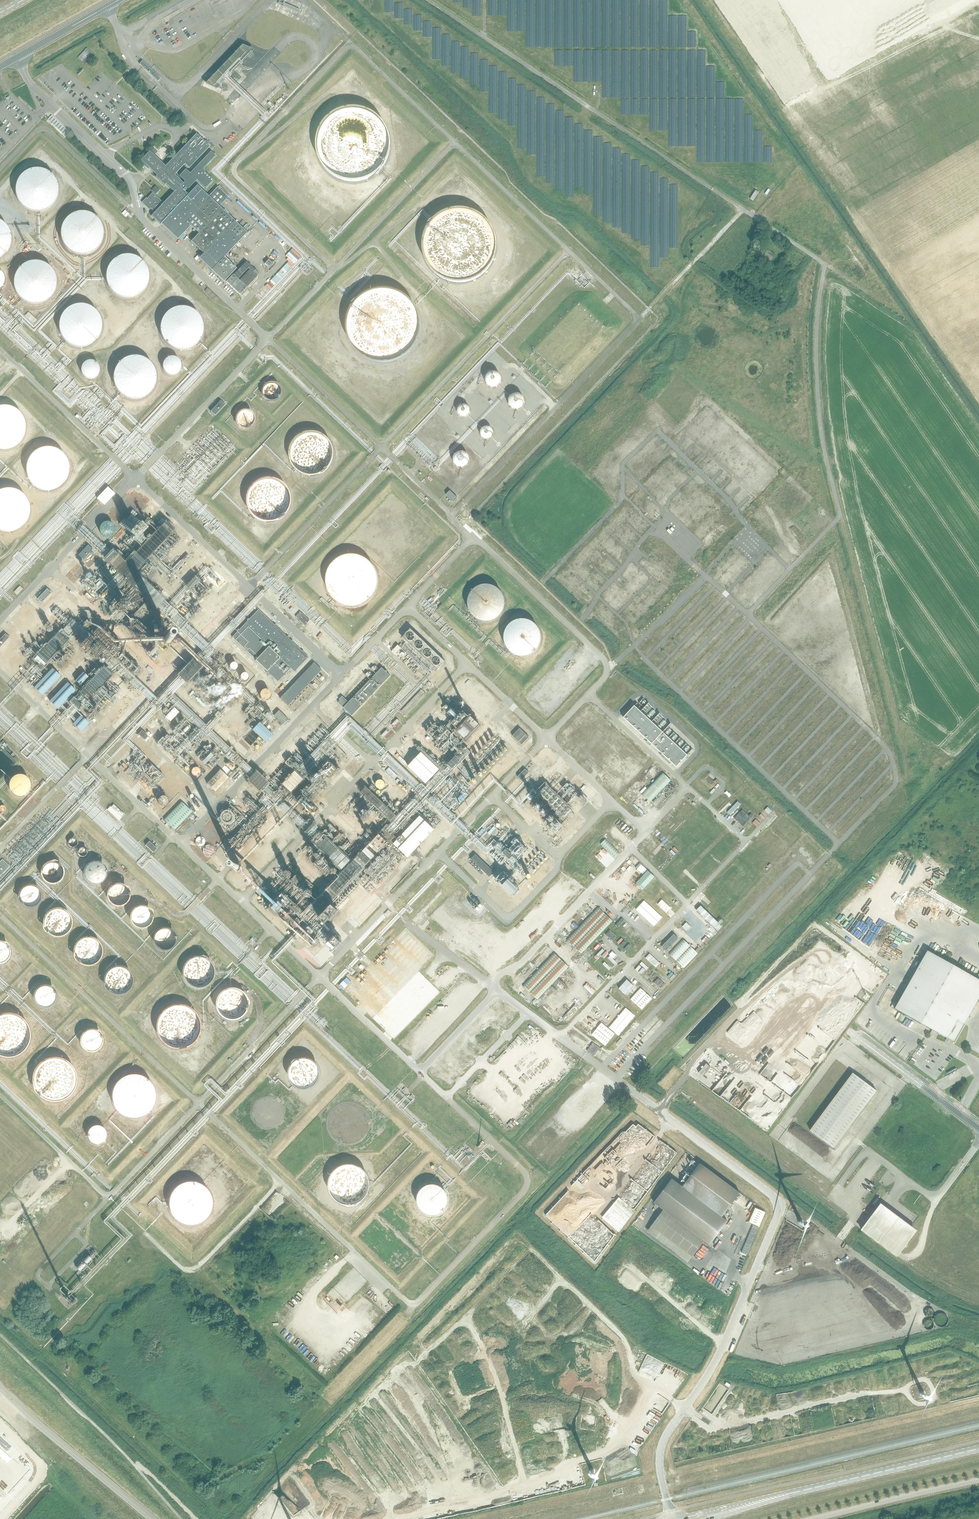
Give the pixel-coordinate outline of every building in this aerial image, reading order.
[(299,9),(284,4),(283,8),(298,13),(299,9)] [(159,77),(145,64),(144,65),(143,64),(142,66),(156,80),(159,77)] [(229,82),(237,89),(240,86),(231,79),(229,82)] [(389,148),(389,144),(389,141),(389,137),(388,134),(386,131),(385,127),(383,124),(381,121),(378,119),(376,116),(373,114),(370,113),(366,111),(363,110),(360,109),(356,108),(353,108),(349,109),(345,109),(342,110),(339,111),(335,113),(332,115),(329,117),(327,119),(324,122),(322,125),(320,128),(319,131),(318,134),(317,138),(316,141),(316,145),(316,149),(317,152),(318,156),(319,159),(321,162),(323,165),(325,168),(327,171),(330,173),(333,175),(336,177),(339,178),(342,180),(346,181),(349,181),(353,181),(357,181),(360,180),(364,180),(367,178),(370,177),(373,175),(376,173),(379,170),(381,168),(383,165),(385,162),(387,158),(388,155),(389,152),(389,148)] [(52,115),(48,119),(59,130),(63,126),(52,115)] [(247,233),(219,206),(228,197),(217,187),(208,196),(197,186),(189,195),(182,189),(186,186),(188,187),(196,179),(205,187),(212,179),(202,169),(215,156),(211,151),(190,173),(186,169),(180,176),(185,181),(183,183),(174,175),(185,164),(189,168),(209,147),(196,134),(165,166),(157,159),(150,152),(141,161),(157,175),(155,177),(164,185),(166,184),(174,192),(163,203),(152,193),(147,198),(146,198),(143,201),(155,212),(151,216),(160,225),(162,223),(178,239),(191,226),(194,229),(192,230),(197,235),(192,241),(204,252),(199,258),(224,282),(226,279),(228,277),(236,268),(224,257),(247,233)] [(59,192),(59,189),(58,186),(58,184),(57,181),(55,179),(54,177),(52,175),(50,173),(47,172),(45,171),(42,170),(40,169),(37,169),(34,170),(32,170),(29,171),(27,172),(24,174),(22,176),(21,178),(19,180),(18,183),(17,185),(17,188),(16,190),(17,193),(17,196),(18,198),(19,201),(21,203),(22,205),(24,207),(27,209),(29,210),(32,211),(34,211),(37,212),(40,212),(42,211),(45,210),(47,209),(50,208),(52,206),(54,204),(55,202),(57,200),(58,197),(58,194),(59,192)] [(155,186),(151,190),(156,194),(160,190),(155,186)] [(755,190),(750,199),(753,201),(758,193),(755,190)] [(495,249),(495,246),(495,242),(495,238),(494,235),(492,232),(491,228),(489,225),(487,222),(484,220),(482,217),(479,215),(476,213),(472,212),(469,211),(466,210),(462,209),(458,209),(455,209),(451,210),(448,211),(444,212),(441,214),(438,215),(435,218),(433,220),(430,223),(428,226),(426,229),(425,232),(424,235),(423,239),(422,242),(422,246),(422,250),(423,253),(424,257),(425,260),(426,263),(428,266),(430,269),(433,272),(436,274),(439,276),(442,278),(445,280),(448,281),(452,282),(455,282),(459,282),(463,282),(466,282),(470,281),(473,279),(476,278),(479,276),(482,274),(485,271),(487,269),(489,266),(491,263),(493,260),(494,256),(495,253),(495,249)] [(14,212),(6,212),(4,211),(0,212),(0,215),(11,222),(14,235),(13,243),(9,250),(18,248),(26,236),(26,229),(26,227),(24,226),(23,223),(15,218),(14,212)] [(104,234),(104,231),(104,228),(103,226),(102,223),(100,221),(98,218),(96,216),(94,215),(91,213),(89,212),(86,212),(83,211),(80,212),(77,212),(75,213),(72,214),(70,216),(67,218),(66,220),(64,223),(63,225),(62,228),(62,231),(62,234),(62,237),(63,239),(64,242),(65,245),(67,247),(69,249),(71,250),(74,252),(77,253),(80,253),(82,254),(85,254),(88,253),(91,252),(94,251),(96,249),(98,247),(100,245),(101,242),(103,240),(103,237),(104,234)] [(11,238),(10,235),(10,232),(9,230),(7,227),(6,225),(4,223),(2,222),(0,220),(0,257),(2,256),(4,255),(6,253),(7,250),(9,248),(10,246),(10,243),(11,240),(11,238)] [(771,252),(763,248),(762,250),(760,248),(756,255),(758,256),(760,254),(771,260),(774,254),(771,252)] [(148,278),(148,275),(148,272),(147,269),(146,267),(145,264),(143,262),(141,260),(138,258),(136,257),(133,256),(130,255),(127,255),(125,255),(122,256),(119,257),(116,258),(114,260),(112,262),(110,264),(108,266),(107,269),(106,272),(106,275),(106,277),(106,280),(107,283),(108,286),(110,288),(112,291),(114,293),(116,294),(119,296),(121,297),(124,297),(127,297),(130,297),(133,297),(135,296),(138,294),(140,293),(143,291),(144,289),(146,286),(147,284),(148,281),(148,278)] [(56,284),(57,281),(56,278),(55,275),(54,272),(53,270),(51,267),(48,265),(46,264),(43,262),(40,261),(37,261),(34,261),(31,261),(28,262),(26,263),(23,265),(21,267),(19,269),(17,271),(16,274),(15,277),(14,280),(14,283),(15,286),(15,289),(17,292),(18,294),(20,297),(22,299),(25,300),(28,302),(30,303),(33,303),(36,303),(39,303),(42,302),(45,301),(48,299),(50,297),(52,295),(54,293),(55,290),(56,287),(56,284)] [(240,295),(257,276),(258,275),(259,274),(246,262),(234,275),(236,277),(235,278),(232,275),(229,278),(228,277),(226,279),(227,280),(226,281),(227,282),(240,295)] [(282,265),(270,277),(275,281),(286,270),(282,265)] [(419,329),(419,325),(419,322),(419,318),(418,315),(417,311),(415,308),(413,305),(411,302),(408,299),(406,297),(403,295),(400,293),(396,291),(393,290),(389,289),(386,289),(382,288),(378,289),(375,289),(371,290),(368,291),(364,293),(361,295),(358,297),(356,300),(353,302),(351,305),(349,308),(348,312),(347,315),(346,319),(345,322),(345,326),(345,329),(346,333),(347,337),(348,340),(350,343),(351,346),(354,349),(356,352),(359,354),(362,357),(365,358),(368,360),(372,361),(375,362),(379,363),(383,363),(386,363),(390,362),(393,361),(397,360),(400,358),(403,356),(406,354),(409,352),(411,349),(413,346),(415,343),(417,340),(418,336),(419,333),(419,329)] [(257,297),(250,304),(252,306),(259,299),(257,297)] [(101,328),(101,325),(101,322),(100,320),(100,317),(98,314),(97,312),(95,310),(93,308),(90,307),(88,305),(85,305),(82,304),(79,304),(77,304),(74,305),(71,306),(69,307),(66,309),(64,311),(63,313),(61,315),(60,318),(59,321),(59,323),(59,326),(59,329),(60,332),(61,334),(62,337),(64,339),(66,341),(68,343),(71,344),(73,345),(76,346),(79,346),(82,346),(85,346),(87,345),(90,344),(92,342),(95,340),(96,338),(98,336),(99,334),(100,331),(101,328)] [(202,330),(202,327),(202,324),(201,321),(200,318),(198,316),(196,314),(194,312),(192,310),(189,309),(186,308),(184,307),(181,307),(178,307),(175,308),(172,309),(169,310),(167,312),(165,314),(163,317),(162,319),(161,322),(160,325),(160,328),(160,331),(160,334),(161,336),(163,339),(164,341),(166,344),(169,345),(171,347),(174,348),(177,349),(180,349),(183,349),(186,349),(189,348),(191,347),(194,345),(196,343),(198,340),(200,338),(201,336),(202,333),(202,330)] [(155,380),(155,377),(155,374),(154,371),(153,368),(151,366),(149,363),(147,361),(145,360),(142,358),(139,357),(136,357),(133,357),(130,357),(127,358),(124,359),(122,361),(119,363),(117,365),(116,368),(114,370),(113,373),(113,376),(113,379),(113,382),(114,385),(115,388),(117,390),(119,393),(121,395),(124,396),(126,398),(129,399),(132,399),(135,399),(138,399),(141,398),(144,397),(146,395),(149,393),(151,391),(152,389),(154,386),(155,383),(155,380)] [(181,368),(181,366),(181,364),(180,363),(179,361),(178,360),(177,359),(176,358),(174,357),(173,357),(171,357),(169,357),(168,358),(166,359),(165,361),(164,362),(163,364),(163,366),(163,367),(164,369),(164,370),(165,372),(167,373),(168,374),(170,374),(171,375),(173,375),(175,374),(177,373),(178,372),(179,371),(180,369),(181,368)] [(99,371),(99,370),(99,368),(99,366),(98,365),(97,364),(96,362),(94,362),(93,361),(91,361),(89,361),(88,361),(86,362),(84,363),(83,365),(82,366),(82,368),(82,369),(82,371),(82,373),(83,374),(84,376),(85,377),(86,377),(88,378),(90,378),(92,378),(93,378),(95,377),(96,376),(98,375),(98,373),(99,371)] [(499,382),(499,381),(499,379),(499,378),(498,376),(497,375),(496,374),(495,374),(494,373),(492,373),(491,373),(490,373),(488,374),(487,375),(486,376),(485,378),(484,379),(484,380),(484,382),(485,383),(485,384),(486,385),(487,387),(489,387),(490,388),(491,388),(493,388),(494,388),(496,387),(497,386),(498,385),(499,384),(499,382)] [(279,393),(279,391),(279,390),(279,388),(278,387),(277,385),(275,384),(274,383),(273,383),(271,383),(269,383),(268,383),(266,384),(265,385),(263,386),(262,388),(262,390),(262,391),(262,393),(262,395),(263,396),(264,397),(265,399),(267,400),(269,400),(270,400),(272,400),(273,400),(275,399),(277,398),(278,396),(279,395),(279,393)] [(523,403),(523,402),(523,400),(522,399),(522,397),(520,396),(519,395),(518,394),(516,394),(515,393),(513,394),(511,394),(510,395),(509,396),(508,397),(507,399),(507,400),(506,402),(507,403),(507,405),(508,406),(509,407),(510,409),(511,409),(513,410),(514,410),(516,410),(518,409),(519,409),(520,408),(522,406),(522,405),(523,403)] [(215,415),(225,405),(220,400),(210,411),(215,415)] [(25,425),(25,422),(24,420),(23,417),(21,414),(19,412),(17,410),(15,408),(12,407),(9,406),(6,405),(3,405),(0,406),(0,447),(3,448),(6,448),(9,447),(11,446),(14,445),(17,443),(19,441),(21,439),(22,437),(24,434),(24,431),(25,428),(25,425)] [(469,412),(469,410),(469,409),(468,408),(468,407),(467,406),(466,405),(465,405),(464,405),(463,405),(462,405),(461,405),(460,405),(459,406),(458,407),(457,408),(457,410),(457,412),(457,413),(458,414),(459,414),(460,416),(462,416),(463,416),(464,416),(465,416),(467,415),(468,414),(468,413),(469,412)] [(252,421),(252,419),(252,418),(252,416),(251,415),(250,413),(249,412),(248,411),(246,411),(244,410),(242,410),(241,411),(239,412),(238,413),(236,414),(235,416),(235,417),(235,419),(235,421),(235,422),(236,424),(237,425),(238,426),(240,427),(241,428),(243,428),(245,428),(246,428),(248,427),(250,426),(251,424),(252,423),(252,421)] [(491,434),(492,433),(491,431),(491,430),(490,429),(490,428),(489,428),(488,427),(486,427),(485,427),(484,427),(482,428),(481,429),(480,430),(480,431),(480,432),(480,435),(481,436),(481,437),(482,438),(483,438),(485,439),(487,438),(488,438),(490,437),(490,436),(491,435),(491,434)] [(333,454),(333,452),(333,449),(332,447),(331,445),(330,442),(328,440),(327,438),(325,437),(323,435),(321,434),(318,433),(316,432),(313,432),(311,432),(308,432),(306,433),(304,433),(301,434),(299,436),(297,437),(295,439),(294,441),(292,443),(291,445),(290,448),(290,450),(290,453),(290,455),(290,458),(291,460),(292,462),(293,465),(294,467),(296,469),(297,470),(300,472),(302,473),(304,474),(307,475),(309,475),(312,475),(314,475),(317,474),(319,474),(321,473),(324,471),(326,470),(327,468),(329,466),(330,464),(331,462),(332,459),(333,457),(333,454)] [(69,469),(69,466),(69,464),(68,461),(67,458),(66,456),(64,454),(62,452),(60,450),(58,449),(55,448),(53,447),(50,447),(47,446),(45,447),(42,447),(39,448),(37,450),(35,451),(33,453),(31,455),(29,457),(28,460),(27,462),(27,465),(27,468),(27,470),(27,473),(28,476),(29,478),(31,480),(33,482),(33,483),(35,484),(37,486),(39,487),(42,488),(45,489),(47,489),(50,489),(53,488),(55,488),(58,486),(60,485),(62,483),(64,481),(66,479),(67,477),(68,474),(69,472),(69,469)] [(467,462),(467,460),(467,458),(467,457),(466,456),(465,455),(464,453),(462,453),(461,453),(459,453),(457,453),(456,454),(455,455),(454,456),(453,457),(453,459),(453,460),(453,461),(453,463),(454,464),(455,465),(456,466),(457,467),(458,467),(460,467),(461,467),(462,467),(464,466),(465,465),(466,464),(467,463),(467,462)] [(289,503),(289,500),(289,497),(289,494),(288,492),(287,489),(285,487),(284,485),(282,483),(279,481),(277,480),(274,479),(272,478),(269,478),(266,478),(263,478),(261,479),(258,480),(256,481),(254,483),(252,485),(250,487),(248,490),(247,492),(247,495),(246,498),(246,500),(246,503),(247,506),(248,508),(249,511),(251,513),(253,515),(255,517),(257,518),(260,519),(262,520),(265,521),(268,521),(271,521),(273,520),(276,519),(279,518),(281,517),(283,515),(285,513),(286,510),(288,508),(289,505),(289,503)] [(96,495),(104,503),(115,491),(108,484),(96,495)] [(29,508),(29,505),(28,502),(27,499),(26,497),(24,495),(22,493),(20,491),(17,490),(14,489),(11,488),(9,488),(6,488),(3,488),(0,489),(0,528),(2,529),(5,530),(8,530),(11,530),(14,529),(16,528),(19,527),(21,525),(24,523),(25,521),(27,519),(28,516),(29,513),(29,511),(29,508)] [(454,502),(457,498),(450,490),(446,494),(454,502)] [(115,531),(115,530),(115,528),(115,527),(114,526),(113,524),(112,524),(111,523),(109,522),(108,522),(107,522),(105,523),(104,524),(103,524),(102,525),(101,526),(101,528),(101,529),(101,531),(101,532),(102,533),(102,534),(103,535),(105,536),(106,536),(107,537),(109,537),(110,536),(112,536),(113,535),(114,534),(114,532),(115,531)] [(89,544),(79,554),(83,559),(93,548),(89,544)] [(376,584),(377,581),(376,579),(376,576),(376,574),(375,571),(374,569),(372,567),(371,565),(369,563),(367,561),(365,560),(363,559),(361,558),(359,557),(356,556),(354,556),(351,556),(349,556),(346,556),(344,557),(341,558),(339,559),(337,560),(335,562),(333,563),(332,565),(330,567),(329,570),(328,572),(327,574),(327,577),(326,579),(326,582),(327,584),(327,587),(328,589),(329,591),(330,594),(331,596),(333,598),(335,599),(337,601),(339,602),(341,604),(343,604),(346,605),(348,606),(351,606),(353,606),(355,606),(358,605),(360,604),(363,603),(365,602),(367,601),(369,599),(371,597),(372,595),(373,593),(374,591),(375,588),(376,586),(376,584)] [(503,607),(503,603),(503,600),(502,596),(500,593),(498,591),(497,589),(495,588),(492,587),(489,586),(487,585),(485,585),(482,585),(480,586),(479,586),(476,588),(473,590),(472,591),(470,593),(469,596),(468,599),(467,603),(467,606),(468,609),(470,612),(472,615),(473,616),(475,618),(478,619),(481,621),(484,621),(488,621),(491,620),(494,619),(496,618),(497,616),(498,615),(500,613),(502,610),(503,607)] [(41,603),(51,592),(47,589),(37,599),(41,603)] [(297,604),(300,600),(302,602),(303,600),(298,595),(293,601),(297,604)] [(294,672),(308,657),(258,609),(257,611),(232,637),(256,661),(277,682),(290,668),(294,672)] [(300,611),(295,617),(305,626),(310,620),(300,611)] [(197,629),(202,624),(198,620),(193,625),(197,629)] [(540,640),(540,638),(540,635),(539,631),(537,628),(535,625),(533,624),(532,623),(529,621),(525,620),(522,620),(518,620),(514,621),(511,623),(510,624),(508,625),(506,628),(505,630),(504,631),(503,634),(503,638),(503,641),(504,645),(506,648),(507,649),(508,651),(510,652),(511,653),(514,655),(518,656),(521,657),(522,657),(525,656),(528,655),(530,654),(532,654),(534,652),(535,650),(537,649),(538,646),(539,642),(540,640)] [(9,637),(5,634),(2,637),(0,639),(0,647),(9,637)] [(170,645),(175,649),(179,645),(173,640),(170,645)] [(47,645),(34,660),(43,668),(57,653),(47,645)] [(398,645),(396,647),(392,651),(395,655),(401,648),(398,645)] [(287,705),(321,669),(313,662),(279,698),(287,705)] [(53,665),(34,685),(42,693),(62,673),(53,665)] [(349,702),(342,696),(339,699),(340,700),(338,703),(352,716),(390,676),(382,668),(349,702)] [(79,680),(89,676),(87,671),(76,675),(79,680)] [(68,679),(49,699),(58,707),(76,687),(68,679)] [(462,689),(468,683),(464,679),(458,685),(462,689)] [(269,695),(269,694),(269,692),(268,690),(267,690),(266,689),(265,689),(263,689),(262,689),(261,690),(260,691),(260,692),(259,693),(259,694),(260,695),(260,697),(262,698),(263,698),(264,699),(265,699),(266,698),(268,697),(269,696),(269,695)] [(676,767),(687,755),(634,706),(623,718),(651,744),(676,767)] [(174,708),(165,716),(169,721),(178,713),(174,708)] [(273,716),(282,724),(287,719),(278,710),(273,716)] [(461,727),(471,736),(484,720),(475,712),(461,727)] [(79,719),(72,726),(80,733),(86,726),(79,719)] [(265,742),(272,734),(259,722),(252,729),(265,742)] [(529,737),(520,728),(512,736),(522,745),(529,737)] [(144,740),(148,736),(142,731),(138,735),(144,740)] [(212,749),(203,758),(206,761),(215,752),(212,749)] [(404,763),(408,759),(399,750),(395,755),(404,763)] [(438,771),(421,754),(409,767),(426,783),(438,771)] [(123,760),(118,765),(122,769),(127,764),(123,760)] [(196,773),(201,767),(196,763),(191,769),(196,773)] [(384,768),(393,778),(397,775),(388,765),(384,768)] [(605,774),(616,787),(623,781),(611,768),(605,774)] [(292,788),(305,777),(298,769),(286,781),(292,788)] [(529,773),(525,769),(517,777),(521,780),(529,773)] [(215,791),(228,778),(228,777),(220,770),(207,784),(210,787),(212,789),(215,791)] [(642,795),(650,802),(671,780),(663,773),(642,795)] [(29,787),(30,785),(29,783),(29,781),(28,780),(27,778),(25,777),(24,776),(22,775),(20,775),(18,775),(16,775),(14,776),(12,777),(11,779),(10,781),(9,783),(9,785),(9,787),(9,789),(10,791),(11,792),(13,794),(14,794),(16,795),(18,796),(20,796),(22,795),(24,794),(26,793),(27,791),(29,789),(29,787)] [(384,785),(384,784),(384,782),(383,781),(382,780),(381,779),(379,780),(378,781),(377,782),(376,783),(377,785),(378,786),(379,787),(380,788),(382,787),(383,786),(384,785)] [(174,830),(192,812),(181,801),(164,819),(174,830)] [(738,802),(728,812),(730,815),(740,804),(738,802)] [(113,804),(111,807),(121,817),(124,814),(113,804)] [(231,809),(225,812),(229,820),(235,816),(231,809)] [(742,827),(748,821),(742,814),(735,821),(742,827)] [(394,844),(407,857),(433,830),(420,817),(394,844)] [(555,831),(550,839),(554,842),(560,835),(555,831)] [(76,844),(76,843),(76,841),(75,840),(73,839),(72,839),(70,839),(69,840),(68,841),(68,843),(68,844),(68,845),(69,846),(70,847),(72,847),(74,846),(75,845),(76,844)] [(600,844),(614,859),(620,853),(605,839),(600,844)] [(157,848),(149,841),(145,845),(153,852),(157,848)] [(86,853),(86,852),(86,850),(85,849),(84,848),(82,847),(81,848),(80,848),(79,849),(78,850),(78,852),(78,853),(79,855),(80,855),(81,856),(82,856),(83,856),(84,855),(85,855),(86,853)] [(335,859),(342,865),(346,861),(342,859),(343,858),(339,854),(335,859)] [(489,877),(494,872),(475,854),(471,859),(489,877)] [(8,865),(3,860),(0,863),(0,874),(8,865)] [(62,873),(63,871),(62,869),(62,867),(61,865),(59,864),(58,862),(56,861),(54,861),(52,860),(49,861),(48,861),(46,862),(44,864),(43,865),(42,867),(41,869),(41,871),(41,872),(41,873),(41,875),(42,877),(43,878),(45,880),(47,881),(49,882),(51,882),(53,882),(55,882),(57,881),(59,879),(61,877),(62,875),(62,873)] [(106,874),(106,872),(106,870),(105,868),(104,866),(103,864),(101,863),(100,862),(98,861),(96,861),(94,861),(91,861),(89,862),(88,864),(86,865),(85,867),(84,869),(84,871),(84,874),(84,875),(85,878),(87,879),(88,880),(90,882),(92,882),(94,883),(97,883),(99,882),(101,881),(103,880),(104,878),(105,876),(106,874)] [(243,876),(247,872),(243,867),(238,871),(243,876)] [(648,871),(636,883),(643,890),(655,877),(648,871)] [(509,880),(519,891),(525,884),(515,874),(509,880)] [(128,896),(128,894),(128,892),(128,890),(127,888),(125,886),(124,885),(122,884),(120,883),(118,883),(115,883),(113,884),(111,885),(110,886),(108,887),(107,889),(107,891),(106,894),(107,896),(107,898),(108,900),(109,902),(111,903),(113,904),(115,905),(117,905),(119,905),(121,904),(123,904),(125,902),(127,900),(128,898),(128,896)] [(41,898),(41,896),(41,895),(40,892),(39,890),(38,889),(36,887),(34,886),(32,885),(30,885),(27,885),(26,886),(24,887),(22,888),(21,890),(20,892),(19,894),(19,896),(19,898),(19,900),(20,902),(22,904),(23,905),(25,906),(27,907),(29,907),(31,907),(34,907),(35,906),(37,904),(39,902),(40,901),(41,898)] [(590,897),(585,901),(592,908),(597,904),(590,897)] [(662,900),(658,904),(667,912),(671,908),(662,900)] [(654,926),(662,917),(644,901),(636,909),(654,926)] [(152,919),(152,916),(152,914),(151,912),(150,910),(149,909),(148,908),(146,906),(144,906),(141,905),(139,906),(137,906),(136,907),(133,908),(132,910),(131,912),(130,914),(130,916),(130,918),(131,920),(132,922),(133,924),(134,925),(136,926),(139,927),(141,928),(144,927),(145,927),(147,926),(149,925),(150,923),(151,921),(152,919)] [(701,906),(696,910),(716,929),(718,931),(722,926),(701,906)] [(581,954),(613,921),(598,907),(579,926),(566,939),(581,954)] [(71,925),(71,922),(71,920),(70,917),(69,915),(67,913),(65,911),(63,910),(60,909),(58,909),(55,909),(53,909),(50,911),(48,912),(46,915),(45,917),(44,919),(44,922),(44,925),(44,927),(46,930),(47,932),(49,933),(51,935),(54,936),(57,936),(59,936),(62,935),(64,934),(67,932),(68,930),(70,928),(71,925)] [(615,925),(622,918),(620,916),(613,923),(615,925)] [(618,927),(624,920),(622,918),(615,925),(618,927)] [(641,940),(643,938),(624,922),(619,928),(636,943),(640,939),(641,940)] [(686,922),(680,928),(684,932),(691,926),(686,922)] [(175,940),(175,938),(175,936),(174,934),(173,932),(172,930),(170,929),(168,928),(166,927),(164,927),(162,927),(160,928),(158,929),(157,930),(155,932),(154,934),(153,936),(153,938),(153,940),(153,942),(154,944),(156,946),(157,947),(159,948),(161,949),(163,949),(165,949),(168,949),(170,947),(172,946),(173,944),(174,943),(175,940)] [(612,941),(616,936),(610,930),(605,934),(612,941)] [(674,934),(661,946),(666,951),(678,938),(674,934)] [(101,952),(101,950),(101,947),(100,944),(99,942),(97,940),(96,939),(93,937),(90,936),(88,936),(85,936),(82,937),(80,938),(78,940),(76,942),(75,944),(74,947),(74,949),(74,952),(74,954),(75,957),(77,959),(79,961),(82,962),(84,963),(87,963),(90,963),(92,962),(95,961),(97,960),(99,957),(100,955),(101,952)] [(684,968),(698,953),(695,951),(683,939),(669,954),(684,968)] [(8,952),(8,950),(8,948),(7,947),(6,945),(4,944),(3,943),(0,942),(0,962),(1,962),(2,961),(4,960),(5,959),(6,958),(7,956),(8,954),(8,952)] [(598,957),(605,951),(603,948),(596,955),(598,957)] [(946,1038),(945,1040),(948,1041),(949,1039),(954,1042),(978,997),(978,980),(927,950),(894,1008),(946,1038)] [(569,967),(554,952),(522,985),(537,1000),(569,967)] [(656,964),(659,961),(650,952),(645,958),(652,964),(655,962),(656,964)] [(213,974),(214,971),(213,968),(213,966),(211,963),(209,960),(208,959),(206,958),(204,957),(201,956),(198,956),(195,956),(192,957),(190,958),(188,960),(186,962),(184,964),(183,967),(183,971),(183,974),(184,976),(185,979),(187,981),(189,983),(191,985),(194,986),(197,987),(200,986),(203,986),(206,984),(209,982),(211,980),(212,977),(213,974)] [(614,964),(616,962),(610,956),(608,958),(614,964)] [(604,962),(602,964),(609,970),(611,968),(604,962)] [(132,982),(132,980),(132,977),(131,975),(130,973),(128,970),(127,969),(125,968),(122,967),(119,966),(116,966),(114,967),(111,968),(109,970),(107,972),(106,974),(105,977),(105,980),(105,982),(106,985),(107,987),(108,989),(110,991),(112,992),(115,993),(118,994),(121,993),(123,993),(126,991),(128,990),(130,988),(131,985),(132,982)] [(671,978),(675,973),(670,970),(667,975),(671,978)] [(661,989),(665,984),(658,978),(654,982),(661,989)] [(633,986),(627,979),(619,988),(625,995),(633,986)] [(54,998),(54,996),(54,995),(53,993),(52,991),(51,989),(50,988),(48,987),(46,986),(44,986),(42,986),(40,987),(39,988),(37,989),(36,990),(34,992),(34,994),(34,996),(34,998),(34,1000),(35,1002),(36,1003),(38,1005),(40,1006),(41,1006),(43,1006),(46,1006),(48,1006),(50,1005),(51,1004),(52,1002),(53,1000),(54,998)] [(246,1007),(246,1004),(246,1001),(245,998),(244,996),(242,993),(240,991),(237,990),(236,989),(234,988),(231,988),(228,988),(225,989),(222,991),(220,992),(218,995),(217,997),(216,1001),(215,1003),(215,1006),(216,1009),(217,1012),(219,1014),(221,1016),(223,1017),(224,1018),(227,1019),(230,1019),(233,1019),(236,1018),(239,1017),(241,1015),(244,1013),(245,1010),(246,1007)] [(640,988),(630,999),(642,1009),(652,998),(640,988)] [(890,991),(887,998),(892,1000),(895,993),(890,991)] [(858,1012),(865,1003),(853,995),(847,1003),(858,1012)] [(567,997),(553,1010),(560,1016),(566,1010),(565,1009),(572,1002),(567,997)] [(368,1011),(371,1015),(381,1004),(377,1001),(368,1011)] [(199,1028),(200,1026),(199,1022),(198,1018),(197,1016),(196,1015),(195,1013),(194,1011),(192,1010),(190,1008),(187,1006),(183,1005),(181,1005),(179,1004),(175,1005),(171,1006),(169,1007),(167,1008),(163,1010),(161,1013),(160,1015),(159,1017),(157,1021),(157,1023),(157,1025),(157,1029),(158,1033),(159,1035),(160,1037),(161,1038),(162,1040),(165,1043),(167,1044),(169,1045),(172,1046),(174,1047),(175,1047),(178,1047),(181,1047),(183,1047),(186,1046),(189,1045),(190,1043),(193,1041),(196,1038),(197,1037),(198,1034),(199,1030),(199,1028)] [(635,1016),(626,1008),(609,1027),(618,1035),(635,1016)] [(30,1034),(30,1032),(30,1030),(30,1028),(29,1026),(28,1024),(27,1022),(26,1020),(24,1019),(22,1017),(21,1016),(18,1014),(15,1013),(14,1013),(12,1013),(9,1012),(5,1013),(1,1014),(0,1014),(0,1054),(1,1054),(4,1055),(8,1056),(10,1056),(13,1056),(14,1055),(17,1054),(20,1053),(22,1051),(24,1050),(27,1046),(29,1043),(29,1041),(30,1038),(30,1034)] [(855,1016),(849,1012),(844,1020),(849,1024),(855,1016)] [(869,1021),(865,1027),(869,1030),(874,1025),(869,1021)] [(615,1034),(608,1028),(601,1022),(592,1035),(605,1046),(615,1034)] [(101,1042),(102,1040),(101,1037),(101,1036),(100,1034),(99,1032),(97,1031),(95,1030),(93,1029),(92,1029),(90,1029),(88,1030),(86,1030),(84,1032),(83,1033),(81,1035),(81,1037),(81,1039),(81,1041),(81,1043),(82,1045),(83,1047),(85,1048),(87,1049),(89,1050),(90,1050),(92,1050),(95,1049),(97,1048),(98,1047),(100,1046),(101,1044),(101,1042)] [(593,1053),(598,1046),(593,1043),(588,1049),(593,1053)] [(75,1083),(76,1079),(75,1074),(75,1073),(74,1070),(73,1068),(72,1067),(71,1065),(69,1063),(67,1062),(66,1060),(62,1059),(59,1057),(57,1057),(54,1057),(51,1057),(50,1057),(46,1059),(42,1060),(41,1062),(39,1063),(36,1066),(35,1068),(34,1070),(33,1074),(33,1078),(33,1080),(33,1082),(33,1085),(34,1086),(35,1088),(36,1090),(37,1092),(39,1094),(41,1095),(42,1096),(46,1098),(50,1100),(52,1100),(54,1100),(56,1100),(59,1100),(63,1098),(66,1096),(68,1095),(70,1094),(71,1092),(72,1090),(74,1087),(75,1085),(75,1083)] [(318,1076),(319,1073),(318,1070),(318,1068),(316,1065),(314,1063),(312,1061),(310,1060),(307,1059),(304,1058),(300,1059),(298,1060),(296,1061),(294,1063),(292,1065),(291,1067),(290,1070),(289,1073),(289,1075),(290,1078),(291,1080),(293,1083),(295,1085),(297,1086),(300,1087),(301,1088),(303,1088),(306,1088),(309,1087),(312,1086),(314,1084),(316,1081),(318,1078),(318,1076)] [(779,1084),(792,1094),(806,1075),(787,1061),(780,1069),(784,1072),(776,1082),(779,1084)] [(703,1076),(711,1067),(706,1063),(698,1073),(703,1076)] [(957,1068),(947,1072),(949,1078),(959,1073),(957,1068)] [(764,1104),(779,1084),(761,1071),(748,1089),(745,1088),(747,1085),(744,1082),(741,1086),(764,1104)] [(852,1073),(810,1130),(834,1148),(876,1091),(852,1073)] [(154,1099),(154,1095),(154,1091),(153,1089),(152,1087),(151,1083),(148,1080),(146,1079),(145,1077),(141,1075),(137,1074),(134,1074),(132,1074),(130,1074),(128,1074),(126,1075),(122,1077),(120,1078),(118,1079),(117,1081),(115,1083),(113,1087),(112,1090),(112,1094),(112,1096),(112,1099),(113,1102),(114,1104),(115,1106),(116,1108),(118,1110),(119,1111),(121,1113),(125,1115),(128,1116),(130,1116),(132,1116),(136,1116),(139,1115),(141,1115),(144,1113),(148,1110),(150,1107),(151,1105),(152,1103),(153,1101),(154,1099)] [(865,1081),(870,1084),(873,1080),(869,1076),(865,1081)] [(367,1127),(367,1123),(367,1121),(367,1119),(366,1115),(364,1112),(362,1109),(359,1107),(356,1105),(352,1104),(348,1103),(345,1103),(341,1104),(339,1105),(337,1106),(334,1109),(332,1111),(331,1113),(330,1115),(329,1118),(328,1120),(328,1122),(328,1126),(329,1130),(331,1133),(332,1135),(334,1136),(336,1139),(339,1141),(343,1142),(345,1142),(347,1142),(351,1142),(352,1142),(355,1141),(358,1140),(360,1138),(361,1137),(363,1135),(364,1134),(366,1130),(366,1129),(367,1127)] [(105,1135),(105,1133),(105,1131),(105,1129),(104,1128),(103,1126),(101,1125),(100,1125),(98,1124),(97,1124),(95,1124),(93,1124),(91,1125),(90,1126),(89,1128),(88,1129),(87,1131),(87,1133),(87,1134),(87,1136),(88,1137),(89,1139),(90,1140),(92,1141),(93,1142),(95,1142),(97,1142),(99,1142),(101,1141),(102,1140),(103,1138),(104,1136),(105,1135)] [(654,1202),(663,1209),(651,1225),(692,1256),(704,1240),(710,1244),(727,1221),(722,1217),(740,1193),(700,1163),(682,1186),(672,1178),(654,1202)] [(368,1186),(368,1184),(368,1180),(367,1177),(366,1175),(365,1174),(363,1171),(362,1170),(359,1168),(356,1166),(353,1165),(351,1165),(349,1165),(346,1165),(344,1165),(341,1166),(338,1168),(335,1170),(333,1173),(332,1174),(331,1176),(330,1178),(329,1180),(329,1184),(329,1187),(330,1189),(330,1191),(331,1193),(332,1195),(335,1198),(338,1200),(341,1202),(344,1203),(348,1204),(353,1203),(356,1202),(359,1200),(362,1198),(363,1197),(365,1195),(366,1192),(368,1188),(368,1186)] [(808,1166),(805,1172),(811,1175),(814,1169),(808,1166)] [(584,1171),(576,1178),(583,1186),(591,1179),(584,1171)] [(211,1205),(211,1202),(210,1198),(209,1194),(207,1191),(205,1188),(202,1185),(200,1184),(198,1183),(195,1182),(191,1181),(189,1181),(186,1182),(184,1182),(182,1183),(179,1184),(177,1185),(175,1187),(173,1190),(172,1192),(171,1194),(169,1198),(169,1200),(169,1202),(169,1204),(169,1206),(170,1210),(171,1212),(172,1214),(175,1217),(178,1219),(180,1221),(182,1222),(185,1223),(189,1223),(193,1223),(194,1223),(197,1222),(200,1221),(201,1220),(204,1217),(206,1216),(207,1214),(209,1210),(210,1207),(211,1205)] [(453,1207),(453,1204),(453,1201),(452,1198),(451,1196),(449,1193),(446,1191),(444,1189),(441,1189),(438,1188),(437,1188),(435,1188),(432,1189),(429,1191),(427,1192),(425,1195),(423,1197),(422,1201),(422,1204),(422,1207),(423,1210),(424,1212),(426,1215),(427,1216),(429,1217),(431,1218),(434,1219),(437,1219),(441,1219),(444,1218),(446,1217),(448,1216),(449,1215),(451,1212),(452,1210),(453,1207)] [(620,1228),(637,1207),(619,1194),(603,1215),(620,1228)] [(855,1198),(852,1203),(860,1208),(858,1210),(863,1213),(868,1206),(855,1198)] [(861,1226),(861,1227),(897,1254),(898,1253),(917,1228),(881,1200),(861,1226)] [(765,1212),(755,1208),(749,1222),(759,1226),(765,1212)] [(753,1225),(741,1252),(747,1255),(758,1227),(753,1225)] [(717,1235),(714,1241),(719,1244),(722,1238),(717,1235)] [(712,1262),(705,1276),(710,1279),(713,1273),(716,1274),(720,1268),(714,1265),(715,1264),(712,1262)]
